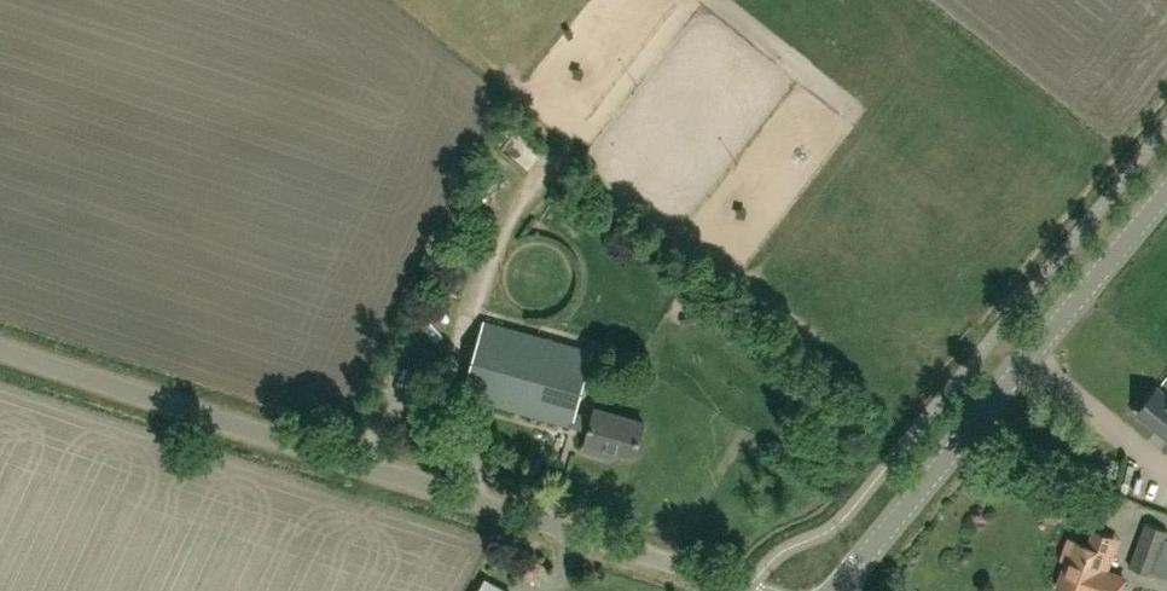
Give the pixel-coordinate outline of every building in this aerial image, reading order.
[(604,446),(634,454),(644,422),(594,408),(592,415),(575,410),(592,351),(484,321),(463,395),(571,425),(588,429),(584,447),(602,452),(604,446)] [(1156,389),(1138,412),(1166,435),(1166,398),(1156,389)] [(1153,575),(1166,538),(1166,529),(1145,521),(1129,565),(1153,575)] [(1072,590),(1123,590),(1129,576),(1108,567),(1113,552),(1108,551),(1114,537),(1093,529),(1088,544),(1069,537),(1061,558),(1065,559),(1056,585),(1072,590)]
